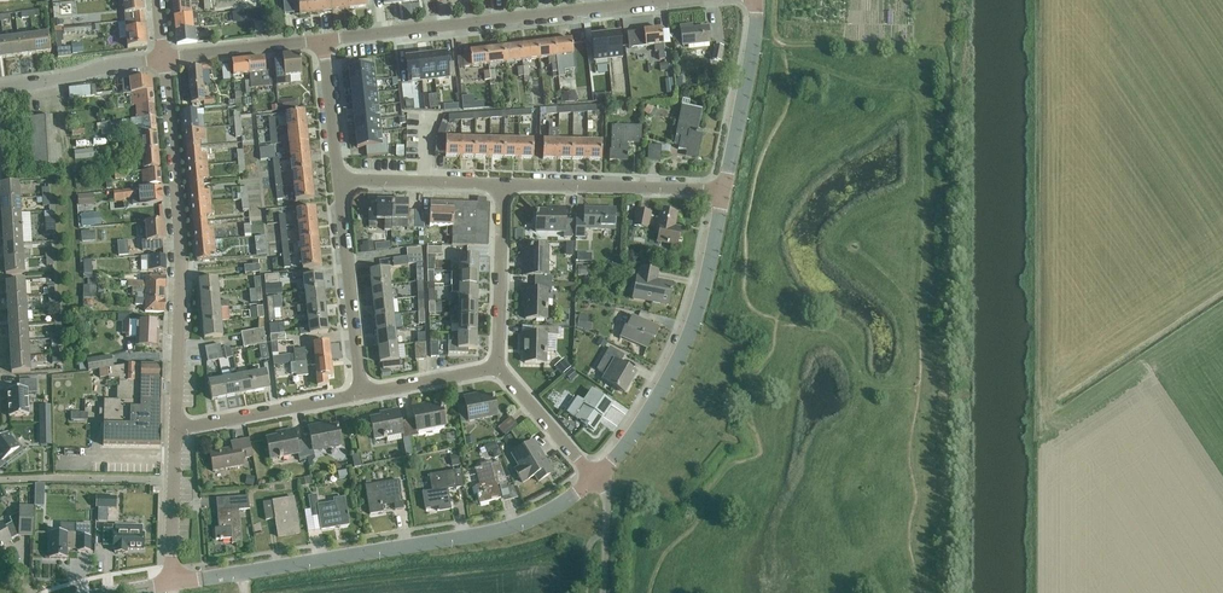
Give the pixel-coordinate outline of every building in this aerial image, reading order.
[(125,23),(145,21),(143,0),(122,0),(125,23)] [(174,17),(192,15),(191,4),(197,4),(197,0),(194,0),(172,2),(174,17)] [(285,15),(294,14),(293,0),(283,0),(285,15)] [(297,0),(299,13),(299,15),(315,13),(313,0),(300,0),(297,0)] [(315,13),(332,11),(331,0),(313,0),(315,13)] [(332,11),(348,9),(347,0),(331,0),(332,11)] [(348,9),(366,7),(365,0),(347,0),(348,9)] [(30,11),(21,12),(22,25),(32,24),(31,18),(30,11)] [(247,12),(232,13),(233,24),(248,22),(247,12)] [(74,14),(76,25),(84,24),(82,13),(74,14)] [(174,17),(175,31),(199,28),(197,15),(192,15),(174,17)] [(145,21),(125,23),(119,23),(121,38),(126,38),(128,47),(148,45),(145,21)] [(263,23),(254,24),(255,32),(255,33),(263,32),(263,23)] [(84,26),(81,26),(73,26),(55,28),(55,33),(58,57),(72,55),(71,46),(62,47),(62,42),(64,42),(63,33),(84,31),(84,26)] [(680,27),(682,46),(710,43),(708,27),(688,30),(688,26),(680,27)] [(199,28),(175,31),(177,44),(197,43),(196,32),(199,32),(199,28)] [(661,29),(626,33),(628,49),(654,46),(655,52),(658,52),(659,60),(664,60),(661,29)] [(48,34),(33,36),(35,54),(50,52),(48,34)] [(618,34),(605,35),(607,60),(621,58),(618,34)] [(605,35),(591,37),(595,67),(608,65),(607,60),(605,35)] [(33,36),(18,38),(21,56),(35,54),(33,36)] [(18,38),(3,40),(5,58),(21,56),(18,38)] [(571,39),(554,41),(558,72),(557,72),(558,77),(564,77),(564,71),(574,69),(571,39)] [(554,41),(537,43),(539,59),(548,58),(549,64),(551,64),(552,73),(557,72),(558,72),(554,41)] [(82,43),(71,44),(72,54),(83,53),(82,43)] [(522,61),(539,59),(537,43),(520,45),(522,61)] [(506,63),(522,61),(520,45),(504,47),(506,63)] [(713,61),(721,62),(724,48),(716,46),(713,61)] [(489,65),(506,63),(504,47),(487,50),(489,65)] [(471,67),(489,65),(487,50),(469,52),(470,56),(462,57),(464,68),(471,67)] [(273,57),(276,86),(290,84),(289,76),(301,75),(299,54),(282,56),(282,57),(273,57)] [(446,55),(432,56),(435,80),(455,78),(454,63),(447,64),(446,55)] [(432,56),(419,58),(422,82),(435,80),(432,56)] [(419,57),(405,59),(408,83),(422,81),(419,57)] [(249,74),(250,81),(251,89),(272,86),(270,71),(265,71),(264,58),(248,60),(249,74)] [(359,68),(349,69),(350,83),(374,80),(372,59),(358,61),(359,68)] [(233,75),(249,74),(248,60),(231,61),(233,75)] [(201,67),(188,68),(190,86),(204,85),(203,71),(208,71),(209,70),(211,70),(210,64),(200,65),(201,67)] [(700,76),(687,75),(686,84),(699,85),(700,76)] [(151,78),(122,81),(124,94),(127,93),(135,93),(152,91),(151,78)] [(374,80),(350,83),(352,96),(376,93),(374,80)] [(204,85),(190,86),(192,104),(204,103),(204,105),(214,104),(213,98),(205,99),(204,85)] [(85,87),(68,89),(68,92),(69,98),(86,97),(85,87)] [(135,99),(136,106),(154,104),(152,91),(127,93),(127,96),(130,96),(130,99),(135,99)] [(432,104),(441,104),(440,91),(431,92),(432,104)] [(376,93),(352,96),(353,109),(377,106),(376,93)] [(226,94),(226,102),(235,103),(236,95),(226,94)] [(405,96),(407,107),(417,106),(415,94),(405,96)] [(474,110),(473,96),(461,97),(463,111),(474,110)] [(117,98),(118,107),(125,107),(124,97),(117,98)] [(136,106),(138,119),(155,118),(154,104),(136,106)] [(377,106),(353,109),(354,122),(379,119),(377,106)] [(703,136),(703,133),(698,132),(702,110),(682,106),(674,144),(680,146),(679,150),(696,154),(700,135),(703,136)] [(183,111),(185,130),(204,128),(203,116),(196,117),(196,110),(183,111)] [(286,113),(287,128),(306,126),(304,112),(286,113)] [(30,117),(33,167),(63,165),(62,146),(55,146),(53,116),(30,117)] [(155,118),(138,119),(132,120),(133,126),(139,126),(139,132),(156,131),(155,118)] [(379,119),(354,122),(356,135),(380,132),(379,119)] [(101,123),(92,124),(93,132),(94,135),(97,135),(97,132),(99,132),(98,130),(101,130),(101,134),(122,133),(121,123),(126,123),(126,120),(105,121),(105,123),(101,123)] [(71,127),(72,135),(85,134),(84,126),(71,127)] [(287,128),(289,143),(307,141),(306,126),(287,128)] [(641,143),(641,127),(613,126),(612,150),(610,150),(610,161),(629,162),(629,147),(628,147),(628,142),(641,143)] [(185,130),(186,149),(199,148),(199,141),(205,141),(204,128),(185,130)] [(543,159),(558,159),(558,141),(559,129),(549,128),(549,141),(544,140),(543,159)] [(269,130),(271,145),(278,144),(276,129),(269,130)] [(439,139),(435,138),(435,153),(445,153),(445,156),(460,156),(460,138),(446,138),(446,131),(439,131),(439,139)] [(380,132),(356,135),(357,148),(366,147),(367,157),(388,155),(387,139),(381,140),(380,132)] [(136,152),(143,152),(158,150),(157,133),(135,135),(136,152)] [(460,156),(475,157),(475,138),(460,138),(460,156)] [(475,157),(489,157),(489,139),(475,138),(475,157)] [(489,157),(504,157),(505,139),(489,139),(489,157)] [(504,157),(519,158),(519,140),(505,139),(504,157)] [(519,140),(519,158),(533,158),(534,140),(519,140)] [(289,143),(291,158),(309,156),(307,141),(289,143)] [(558,159),(573,160),(573,141),(558,141),(558,159)] [(573,160),(587,160),(588,142),(573,141),(573,160)] [(588,142),(587,160),(602,160),(602,142),(588,142)] [(399,143),(398,154),(407,155),(408,143),(399,143)] [(271,145),(273,159),(279,158),(278,144),(271,145)] [(648,162),(661,162),(662,147),(648,147),(648,162)] [(186,149),(188,168),(207,166),(206,153),(200,154),(199,148),(186,149)] [(93,149),(74,151),(75,159),(94,157),(93,149)] [(158,150),(143,152),(145,169),(159,167),(158,150)] [(291,158),(292,173),(311,171),(309,156),(291,158)] [(273,159),(274,175),(281,174),(279,158),(273,159)] [(188,168),(190,186),(203,185),(202,178),(208,178),(207,166),(188,168)] [(142,171),(143,185),(161,184),(160,170),(142,171)] [(292,173),(294,187),(312,186),(311,171),(292,173)] [(274,175),(276,189),(282,189),(281,174),(274,175)] [(0,184),(1,199),(20,198),(19,183),(0,184)] [(190,186),(192,204),(211,202),(210,191),(203,191),(203,185),(190,186)] [(312,186),(294,187),(295,201),(313,199),(312,186)] [(161,188),(123,191),(124,198),(132,198),(133,205),(146,204),(153,203),(163,202),(161,188)] [(93,196),(81,198),(82,205),(94,203),(93,196)] [(1,199),(2,214),(21,214),(20,198),(1,199)] [(446,236),(452,237),(451,245),(488,247),(489,204),(485,204),(486,199),(477,199),(477,204),(430,202),(430,207),(430,226),(439,226),(439,230),(447,230),(446,236)] [(391,227),(392,201),(375,201),(375,207),(367,207),(367,223),(367,228),(375,228),(375,220),(383,220),(383,231),(391,231),(391,227)] [(392,201),(391,220),(406,221),(406,228),(414,229),(424,229),(424,223),(422,223),(423,211),(414,210),(407,210),(407,202),(392,201)] [(192,204),(193,223),(206,222),(205,216),(212,215),(211,202),(192,204)] [(296,210),(298,225),(316,224),(315,208),(296,210)] [(565,237),(574,237),(574,220),(566,219),(566,209),(557,208),(557,212),(538,211),(537,231),(565,233),(565,237)] [(615,229),(615,209),(585,208),(584,220),(577,220),(576,237),(585,237),(585,229),(615,229)] [(97,210),(83,210),(84,224),(97,224),(97,210)] [(635,225),(647,228),(650,213),(638,211),(635,225)] [(658,242),(677,245),(681,229),(674,227),(677,214),(661,211),(657,233),(660,234),(658,242)] [(2,214),(3,229),(22,228),(21,214),(2,214)] [(285,214),(278,215),(278,216),(279,223),(280,227),(286,227),(285,214)] [(54,219),(45,219),(46,236),(55,236),(54,219)] [(147,241),(142,241),(143,251),(163,249),(163,240),(166,240),(164,221),(145,223),(147,241)] [(193,223),(195,241),(214,240),(213,228),(207,228),(206,222),(193,223)] [(298,225),(299,240),(318,238),(316,224),(298,225)] [(280,227),(281,242),(288,241),(286,227),(280,227)] [(3,229),(4,244),(23,243),(22,228),(3,229)] [(95,232),(81,233),(82,243),(95,242),(95,232)] [(299,240),(301,255),(319,253),(318,238),(299,240)] [(363,239),(363,250),(376,250),(376,239),(363,239)] [(393,240),(378,239),(378,248),(393,248),(393,240)] [(214,240),(195,241),(197,260),(209,259),(209,253),(215,252),(214,240)] [(128,241),(118,242),(119,256),(129,256),(128,241)] [(281,242),(283,257),(289,256),(288,241),(281,242)] [(23,243),(4,244),(5,259),(24,258),(31,258),(30,251),(23,251),(23,243)] [(427,255),(441,255),(442,247),(427,247),(427,255)] [(536,275),(536,283),(553,283),(553,275),(548,275),(549,248),(528,247),(528,266),(524,266),(524,275),(536,275)] [(406,249),(407,257),(421,255),(421,248),(406,249)] [(319,253),(301,255),(302,269),(321,267),(319,253)] [(416,264),(417,282),(423,281),(422,263),(421,255),(407,257),(408,264),(416,264)] [(166,256),(149,256),(142,256),(142,271),(166,271),(166,256)] [(459,271),(478,272),(478,256),(460,256),(459,271)] [(24,258),(5,259),(6,275),(24,273),(24,258)] [(89,261),(83,262),(84,274),(92,273),(92,267),(92,261),(89,261)] [(259,264),(244,265),(245,273),(259,272),(259,264)] [(652,302),(669,304),(673,284),(657,281),(658,271),(641,268),(639,277),(638,277),(635,293),(653,296),(652,302)] [(370,271),(371,286),(390,284),(388,269),(370,271)] [(427,271),(428,286),(434,286),(434,274),(441,274),(441,271),(434,271),(434,270),(427,271)] [(452,287),(477,287),(478,272),(459,271),(452,271),(452,287)] [(84,277),(83,287),(96,287),(96,286),(97,278),(92,277),(92,274),(88,274),(88,277),(84,277)] [(279,274),(264,276),(265,284),(280,282),(279,274)] [(303,276),(305,291),(323,290),(321,274),(303,276)] [(128,288),(133,288),(165,289),(165,277),(146,276),(146,284),(128,283),(128,288)] [(48,295),(49,295),(55,294),(55,278),(32,279),(32,285),(47,284),(47,286),(48,286),(48,288),(44,289),(44,295),(48,295)] [(217,278),(199,280),(200,294),(219,293),(217,278)] [(6,282),(7,297),(26,296),(25,281),(6,282)] [(553,283),(536,283),(535,290),(524,290),(523,300),(527,300),(526,318),(547,319),(548,292),(553,291),(553,283)] [(371,286),(373,302),(391,300),(390,284),(371,286)] [(282,285),(265,286),(266,293),(266,297),(283,296),(282,285)] [(83,298),(84,298),(91,298),(95,299),(96,287),(83,287),(83,298)] [(477,287),(452,287),(452,293),(459,293),(459,302),(477,303),(477,287)] [(138,294),(138,299),(164,300),(165,289),(133,288),(133,294),(138,294)] [(255,290),(255,289),(249,290),(250,302),(262,301),(261,289),(255,290)] [(305,291),(306,305),(324,304),(323,290),(305,291)] [(200,294),(202,309),(220,308),(230,307),(229,301),(219,302),(219,293),(200,294)] [(7,297),(8,312),(27,311),(26,296),(7,297)] [(164,300),(138,299),(136,299),(136,305),(146,306),(146,312),(164,312),(164,300)] [(373,302),(375,317),(393,315),(391,300),(373,302)] [(435,301),(428,302),(429,317),(436,317),(436,314),(435,314),(435,301)] [(459,302),(458,317),(477,317),(477,303),(459,302)] [(307,312),(308,320),(326,318),(324,304),(306,305),(296,306),(297,313),(307,312)] [(264,318),(263,306),(250,307),(251,319),(264,318)] [(202,309),(203,324),(221,322),(229,321),(228,308),(220,308),(202,309)] [(8,312),(9,328),(28,327),(27,311),(8,312)] [(375,317),(376,332),(395,330),(393,315),(375,317)] [(458,324),(458,333),(476,333),(477,317),(458,317),(451,317),(451,324),(458,324)] [(655,338),(660,329),(633,317),(629,326),(626,325),(621,335),(647,346),(651,337),(655,338)] [(326,318),(308,320),(308,328),(298,329),(299,335),(327,333),(326,318)] [(136,347),(158,348),(159,322),(137,321),(129,321),(128,334),(126,334),(126,338),(136,338),(136,347)] [(221,322),(203,324),(204,338),(223,336),(221,322)] [(270,335),(279,334),(278,324),(269,324),(270,335)] [(9,328),(10,342),(28,341),(28,327),(9,328)] [(522,334),(522,343),(526,344),(525,362),(546,362),(546,350),(557,350),(558,327),(535,327),(535,334),(522,334)] [(264,328),(256,330),(257,337),(259,345),(266,344),(264,328)] [(241,333),(242,340),(257,337),(256,330),(241,333)] [(376,332),(378,347),(396,345),(395,330),(376,332)] [(270,335),(271,343),(277,343),(277,342),(286,341),(285,333),(279,334),(270,335)] [(476,333),(458,333),(458,341),(448,341),(448,353),(468,353),(468,348),(476,349),(476,333)] [(259,345),(257,337),(242,340),(244,347),(249,346),(250,346),(257,345),(259,345)] [(51,339),(52,355),(58,354),(58,345),(63,345),(63,339),(51,339)] [(10,342),(10,357),(29,356),(28,341),(10,342)] [(298,350),(294,351),(295,363),(330,360),(328,343),(313,344),(314,354),(306,355),(305,350),(298,350)] [(425,343),(418,343),(414,343),(415,360),(426,359),(425,343)] [(205,347),(207,360),(208,362),(222,359),(220,344),(205,347)] [(396,345),(378,347),(380,363),(382,363),(383,369),(401,367),(400,360),(398,360),(396,345)] [(603,379),(626,392),(637,372),(620,363),(625,356),(610,347),(598,369),(606,374),(603,379)] [(289,355),(273,357),(274,366),(290,363),(289,355)] [(29,356),(10,357),(11,373),(30,371),(29,356)] [(87,363),(81,364),(81,370),(88,369),(88,371),(99,369),(113,367),(111,357),(87,361),(87,363)] [(567,358),(560,364),(564,370),(572,365),(567,358)] [(330,360),(295,363),(290,363),(291,374),(296,374),(296,375),(307,374),(307,367),(315,366),(316,378),(315,378),(315,387),(326,386),(325,377),(331,377),(330,360)] [(103,446),(161,447),(162,391),(163,392),(164,385),(162,385),(162,365),(127,364),(127,365),(113,367),(99,369),(100,378),(108,377),(108,380),(119,379),(119,387),(117,387),(117,400),(104,400),(103,409),(99,409),(99,415),(103,415),(103,446)] [(231,377),(222,379),(226,397),(240,394),(237,376),(235,369),(230,370),(231,377)] [(266,371),(251,374),(255,392),(269,389),(266,371)] [(251,374),(237,376),(240,394),(255,392),(251,374)] [(226,397),(222,379),(208,382),(212,400),(226,397)] [(20,390),(8,390),(9,417),(28,416),(27,394),(37,393),(36,380),(19,381),(20,390)] [(568,413),(577,419),(595,430),(612,405),(592,392),(584,403),(578,399),(568,413)] [(464,397),(468,421),(496,415),(492,395),(474,398),(473,395),(464,397)] [(414,419),(407,420),(410,437),(418,435),(417,430),(444,425),(440,405),(422,409),(421,406),(412,407),(414,419)] [(410,437),(407,420),(399,422),(397,410),(388,412),(388,415),(369,419),(373,439),(401,433),(402,438),(410,437)] [(498,428),(503,433),(516,423),(511,417),(498,428)] [(540,432),(528,418),(522,423),(531,438),(540,432)] [(52,442),(53,419),(43,419),(42,441),(52,442)] [(310,439),(302,440),(305,457),(307,456),(313,455),(313,453),(313,451),(340,446),(336,426),(317,429),(317,425),(308,427),(310,439)] [(298,458),(305,457),(302,440),(295,441),(293,430),(283,432),(284,435),(266,438),(270,459),(297,454),(298,458)] [(24,451),(14,438),(12,440),(7,433),(5,435),(4,434),(0,437),(0,469),(24,451)] [(253,457),(252,453),(249,439),(230,442),(232,448),(209,452),(213,471),(244,466),(242,459),(253,457)] [(552,469),(542,453),(535,441),(515,453),(525,470),(518,474),(524,483),(536,475),(540,481),(549,475),(547,472),(552,469)] [(487,443),(479,446),(483,455),(490,453),(487,443)] [(480,464),(480,467),(476,469),(480,485),(475,486),(479,504),(500,499),(497,485),(506,483),(505,476),(502,477),(499,464),(492,465),(491,462),(480,464)] [(449,490),(464,487),(461,469),(432,474),(435,492),(424,494),(427,510),(440,508),(440,510),(452,508),(449,490)] [(247,475),(245,485),(253,486),(255,476),(247,475)] [(396,510),(403,508),(399,480),(366,485),(370,514),(384,512),(383,503),(394,501),(396,510)] [(37,504),(46,505),(48,482),(38,482),(37,504)] [(320,515),(322,529),(349,524),(344,497),(334,499),(335,502),(318,505),(317,494),(309,496),(312,517),(320,515)] [(238,510),(250,510),(247,496),(230,497),(230,504),(226,504),(226,510),(219,510),(220,527),(215,528),(216,540),(232,539),(232,542),(240,542),(238,510)] [(274,519),(277,537),(299,533),(293,497),(262,502),(266,520),(274,519)] [(11,540),(10,540),(18,535),(31,535),(31,536),(32,536),(33,508),(20,507),(19,513),(10,519),(12,523),(4,528),(1,524),(0,524),(0,546),(11,540)] [(75,524),(75,533),(50,533),(49,558),(66,559),(67,549),(77,550),(77,552),(90,552),(90,525),(75,524)] [(143,550),(144,534),(142,534),(142,526),(125,526),(125,530),(115,530),(115,533),(113,533),(113,550),(115,550),(115,553),(118,553),(118,554),(118,553),(123,553),(123,554),(124,554),(124,553),(127,554),(127,550),(143,550)]
